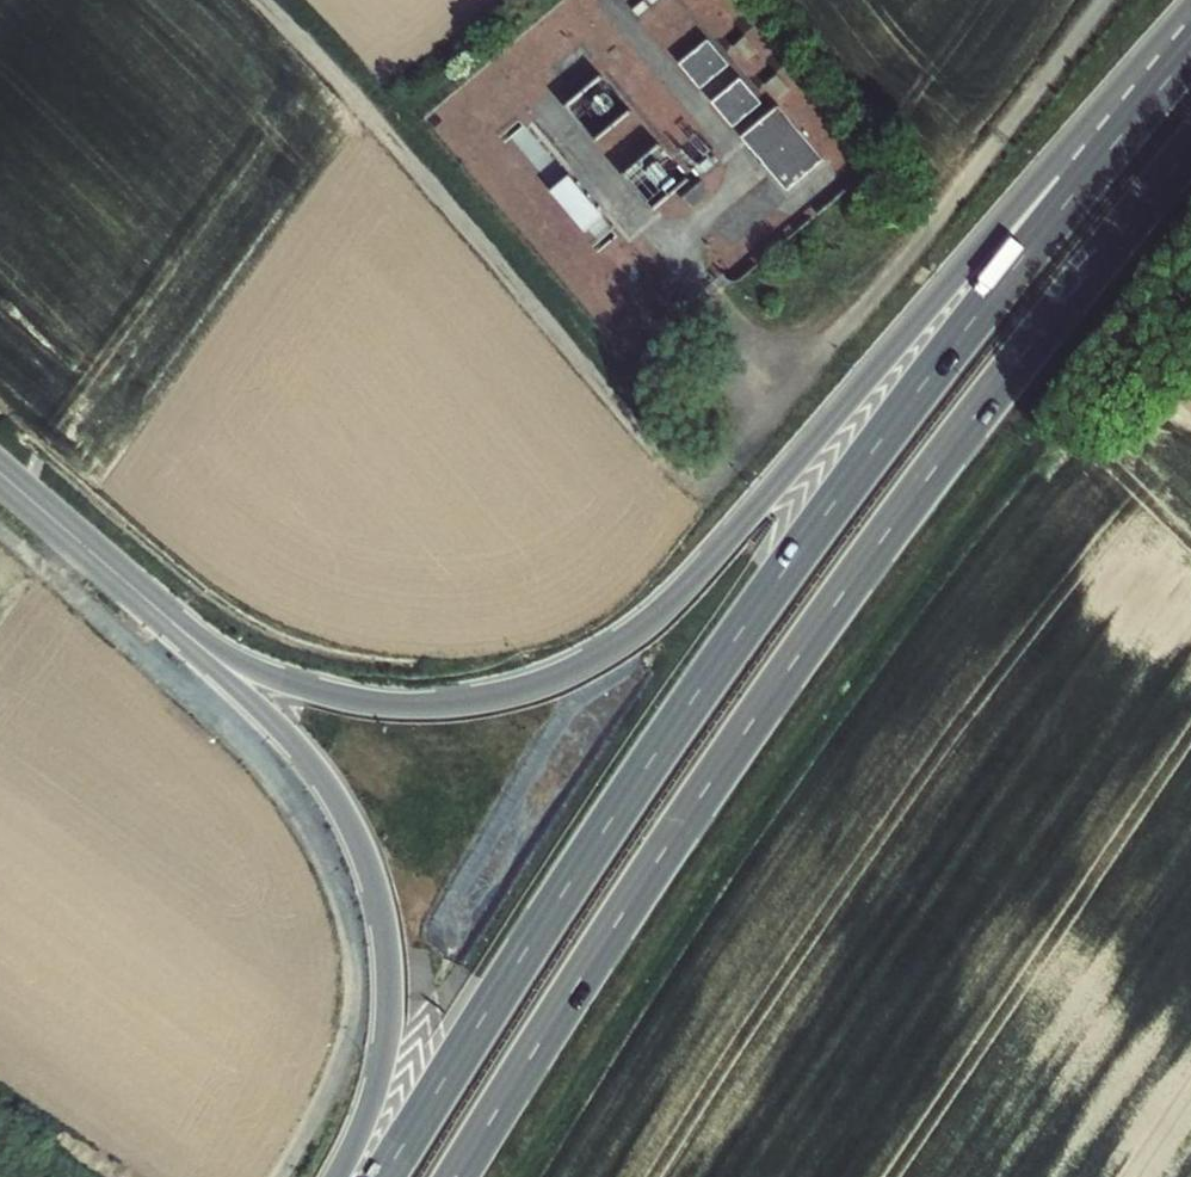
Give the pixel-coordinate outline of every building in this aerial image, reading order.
[(681,63),(701,87),(730,62),(710,39),(681,63)] [(605,73),(571,104),(601,137),(635,106),(605,73)] [(715,103),(734,126),(762,103),(743,80),(715,103)] [(743,137),(789,189),(823,158),(778,106),(743,137)] [(658,207),(695,176),(665,141),(629,172),(658,207)] [(574,172),(557,187),(595,230),(612,214),(574,172)]
